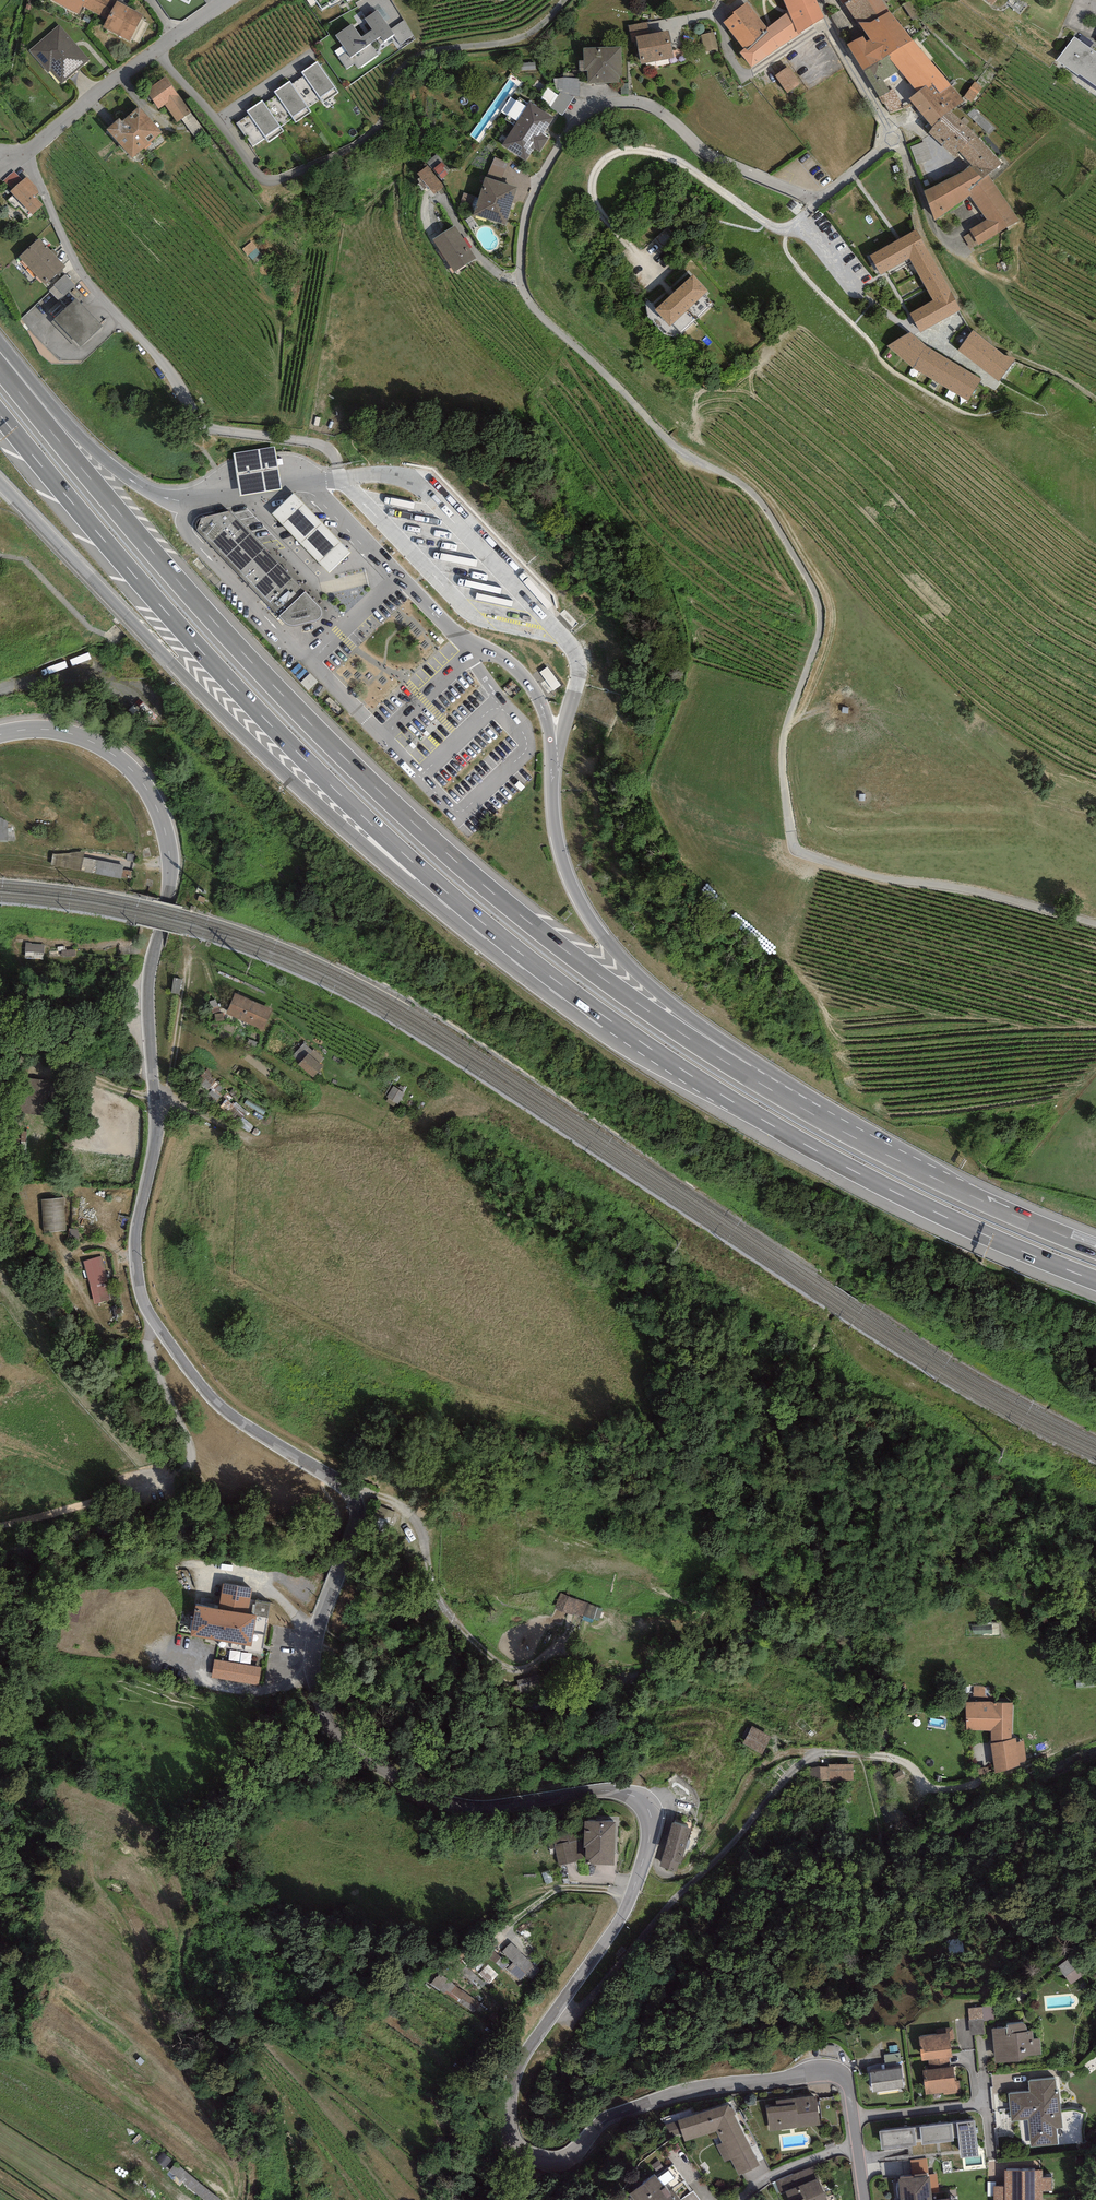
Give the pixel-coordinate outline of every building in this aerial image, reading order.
[(52,2),(79,15),(83,8),(86,0),(53,0),(52,2)] [(118,0),(86,0),(83,8),(108,20),(103,29),(131,42),(143,17),(117,3),(118,0)] [(322,11),(340,0),(314,0),(322,11)] [(788,13),(799,34),(824,17),(816,0),(783,0),(788,13)] [(882,0),(854,0),(845,5),(861,27),(870,40),(866,42),(863,37),(847,45),(864,72),(889,54),(913,40),(882,0)] [(767,30),(747,2),(733,12),(734,14),(723,22),(744,51),(745,50),(747,52),(766,32),(766,31),(767,30)] [(337,57),(346,70),(353,65),(358,71),(382,55),(374,44),(378,41),(382,45),(394,37),(399,45),(413,36),(403,21),(392,29),(379,10),(364,20),(372,31),(362,37),(353,24),(333,38),(344,53),(337,57)] [(799,34),(788,13),(767,30),(766,31),(766,32),(779,50),(799,34)] [(648,21),(629,25),(632,41),(635,41),(640,66),(674,60),(669,31),(651,34),(648,21)] [(89,61),(59,26),(28,52),(46,73),(49,71),(61,84),(68,78),(80,68),(89,61)] [(714,32),(702,35),(705,50),(717,48),(714,32)] [(779,50),(766,32),(748,52),(747,52),(745,50),(744,51),(740,54),(751,69),(779,50)] [(1074,37),(1056,63),(1095,91),(1095,53),(1074,37)] [(951,85),(913,40),(889,54),(891,57),(889,58),(900,72),(917,92),(926,85),(929,87),(932,84),(939,93),(951,85)] [(622,47),(583,49),(585,71),(588,71),(589,83),(620,81),(620,76),(623,76),(622,47)] [(889,54),(864,72),(879,98),(880,97),(890,93),(889,91),(884,80),(900,72),(889,58),(891,57),(889,54)] [(339,91),(318,60),(301,72),(304,76),(292,84),(308,107),(321,97),(324,102),(339,91)] [(535,63),(518,64),(519,72),(536,71),(535,63)] [(792,73),(788,68),(775,78),(778,81),(788,94),(801,84),(792,73)] [(579,79),(554,77),(556,91),(560,92),(575,96),(580,98),(579,79)] [(190,112),(165,79),(145,94),(158,111),(166,105),(177,121),(190,112)] [(292,84),(289,80),(273,92),(276,96),(265,103),(281,126),(293,117),(296,122),(311,111),(308,107),(292,84)] [(983,89),(975,83),(965,97),(973,103),(983,89)] [(965,101),(951,85),(939,93),(932,84),(929,87),(926,85),(917,92),(908,98),(932,127),(939,123),(951,111),(965,101)] [(558,95),(548,87),(542,100),(550,106),(558,95)] [(890,93),(880,97),(883,103),(890,114),(902,109),(900,104),(901,103),(893,89),(889,91),(890,93)] [(575,96),(560,92),(558,95),(550,106),(563,115),(575,96)] [(265,103),(262,99),(246,111),(248,115),(237,123),(253,145),(265,137),(269,141),(284,130),(281,126),(265,103)] [(554,117),(529,101),(501,145),(525,160),(533,148),(540,152),(549,138),(543,135),(554,117)] [(162,134),(139,108),(122,123),(120,120),(106,132),(132,161),(162,134)] [(977,136),(951,111),(939,123),(932,127),(929,133),(954,156),(959,151),(970,165),(984,181),(1002,164),(977,136)] [(927,142),(911,147),(917,165),(933,160),(927,142)] [(451,171),(437,155),(428,163),(442,179),(451,171)] [(508,162),(495,157),(487,175),(502,180),(508,162)] [(984,181),(970,165),(964,171),(923,191),(935,220),(970,197),(971,196),(969,193),(984,181)] [(444,187),(428,166),(418,173),(434,194),(444,187)] [(518,188),(484,176),(473,214),(505,225),(516,192),(518,188)] [(986,219),(969,230),(971,233),(964,237),(970,249),(978,243),(979,245),(1019,220),(989,176),(984,181),(969,193),(971,196),(970,197),(986,219)] [(40,193),(26,178),(10,193),(32,217),(43,207),(35,197),(40,193)] [(476,260),(455,226),(433,240),(454,273),(476,260)] [(910,259),(933,301),(910,314),(920,333),(944,320),(961,310),(916,230),(899,239),(870,255),(881,275),(910,259)] [(66,268),(39,239),(20,258),(46,286),(66,268)] [(708,291),(693,274),(654,309),(669,325),(708,291)] [(75,286),(65,276),(50,290),(60,301),(75,286)] [(102,325),(76,299),(51,323),(72,344),(74,341),(80,346),(102,325)] [(1006,356),(973,330),(958,350),(999,382),(1015,358),(1006,356)] [(926,346),(910,332),(887,346),(913,368),(968,401),(982,379),(926,346)] [(274,448),(233,454),(240,497),(281,490),(274,448)] [(351,554),(294,495),(272,515),(329,575),(351,554)] [(226,514),(205,519),(194,526),(195,534),(285,624),(288,626),(292,627),(296,627),(317,622),(320,620),(322,616),(322,612),(320,609),(226,514)] [(9,841),(9,817),(0,818),(0,841),(9,841)] [(122,877),(125,864),(84,855),(84,854),(56,848),(53,863),(122,877)] [(26,957),(44,957),(44,942),(26,942),(26,957)] [(273,1010),(235,993),(226,1014),(264,1030),(273,1010)] [(309,1054),(319,1063),(324,1058),(314,1049),(309,1054)] [(309,1054),(308,1053),(299,1064),(313,1077),(323,1067),(319,1063),(309,1054)] [(199,1081),(210,1092),(218,1084),(207,1073),(199,1081)] [(405,1093),(394,1086),(387,1097),(398,1104),(405,1093)] [(62,1199),(39,1201),(42,1236),(65,1234),(62,1199)] [(100,1260),(83,1265),(95,1306),(112,1301),(100,1260)] [(396,1511),(378,1505),(369,1531),(387,1537),(396,1511)] [(219,1610),(195,1606),(190,1636),(219,1641),(218,1646),(262,1654),(271,1603),(251,1600),(252,1589),(223,1584),(219,1610)] [(588,1604),(559,1593),(554,1608),(583,1619),(588,1604)] [(77,1619),(83,1598),(71,1595),(66,1616),(77,1619)] [(260,1668),(215,1660),(212,1678),(257,1685),(260,1668)] [(991,1701),(966,1702),(967,1731),(991,1731),(992,1743),(1012,1739),(1013,1703),(991,1701)] [(771,1737),(752,1727),(743,1744),(761,1754),(771,1737)] [(1016,1738),(1012,1739),(992,1743),(990,1744),(995,1773),(1020,1766),(1020,1763),(1027,1762),(1024,1741),(1017,1742),(1016,1738)] [(853,1764),(828,1765),(828,1767),(809,1767),(810,1781),(829,1781),(854,1780),(853,1764)] [(906,1777),(902,1770),(893,1775),(897,1782),(906,1777)] [(616,1822),(585,1821),(584,1848),(586,1848),(586,1864),(615,1865),(616,1822)] [(691,1828),(672,1823),(660,1867),(677,1872),(679,1863),(681,1863),(691,1828)] [(580,1840),(567,1829),(537,1835),(539,1846),(549,1844),(551,1854),(556,1854),(559,1866),(584,1859),(580,1840)] [(535,1966),(511,1942),(502,1951),(513,1963),(507,1969),(520,1981),(535,1966)] [(496,1963),(501,1957),(493,1950),(488,1956),(496,1963)] [(1070,1957),(1058,1966),(1072,1984),(1084,1975),(1070,1957)] [(499,1975),(488,1964),(479,1974),(490,1984),(499,1975)] [(435,1977),(430,1985),(445,1995),(446,1994),(474,2013),(481,2003),(439,1973),(437,1977),(435,1977)] [(984,2019),(984,2021),(995,2020),(994,2006),(983,2007),(984,2019)] [(983,2007),(968,2008),(969,2020),(984,2019),(983,2007)] [(969,2020),(968,2020),(970,2035),(985,2033),(984,2021),(984,2019),(969,2020)] [(1007,2029),(992,2029),(996,2063),(1019,2062),(1025,2056),(1042,2054),(1040,2038),(1033,2039),(1032,2031),(1027,2032),(1026,2026),(1026,2025),(1024,2024),(1023,2023),(1006,2026),(1007,2029)] [(937,2035),(918,2037),(921,2061),(928,2060),(949,2058),(953,2057),(950,2041),(955,2040),(953,2027),(936,2029),(937,2035)] [(900,2053),(884,2055),(885,2065),(901,2062),(900,2053)] [(950,2067),(949,2058),(928,2060),(930,2070),(950,2067)] [(930,2070),(923,2071),(926,2095),(943,2093),(944,2095),(961,2093),(959,2081),(955,2082),(953,2067),(950,2067),(930,2070)] [(901,2068),(870,2072),(873,2092),(904,2088),(901,2068)] [(1055,2078),(1028,2081),(1029,2092),(1009,2094),(1012,2122),(1028,2120),(1031,2148),(1059,2144),(1057,2129),(1063,2129),(1059,2089),(1056,2089),(1055,2078)] [(816,2095),(776,2100),(777,2106),(766,2108),(769,2131),(820,2125),(816,2095)] [(728,2104),(678,2121),(682,2133),(685,2142),(716,2132),(722,2143),(716,2145),(724,2163),(731,2159),(739,2176),(759,2165),(734,2115),(736,2114),(732,2107),(730,2108),(728,2104)] [(669,2137),(682,2133),(678,2121),(665,2125),(669,2137)] [(975,2121),(957,2123),(953,2124),(954,2138),(959,2137),(961,2158),(978,2156),(975,2121)] [(953,2124),(920,2127),(922,2142),(922,2144),(954,2142),(954,2138),(953,2124)] [(916,2145),(916,2142),(922,2142),(920,2127),(914,2128),(879,2132),(881,2149),(916,2145)] [(927,2158),(910,2160),(912,2178),(929,2176),(929,2174),(927,2158)] [(172,2164),(166,2172),(200,2199),(215,2199),(172,2164)] [(673,2165),(657,2176),(664,2186),(668,2183),(672,2189),(685,2181),(673,2165)] [(775,2181),(781,2195),(786,2193),(789,2199),(827,2199),(812,2166),(775,2181)] [(1005,2171),(1005,2186),(994,2186),(994,2199),(1043,2199),(1043,2191),(1051,2191),(1051,2178),(1043,2178),(1043,2170),(1005,2171)] [(937,2174),(929,2174),(929,2176),(930,2176),(932,2194),(939,2193),(937,2174)] [(634,2199),(670,2199),(676,2195),(672,2189),(668,2183),(664,2186),(657,2176),(656,2175),(630,2194),(634,2199)] [(901,2199),(932,2199),(932,2194),(930,2176),(929,2176),(912,2178),(898,2180),(901,2199)] [(680,2199),(700,2199),(693,2190),(680,2199)]
